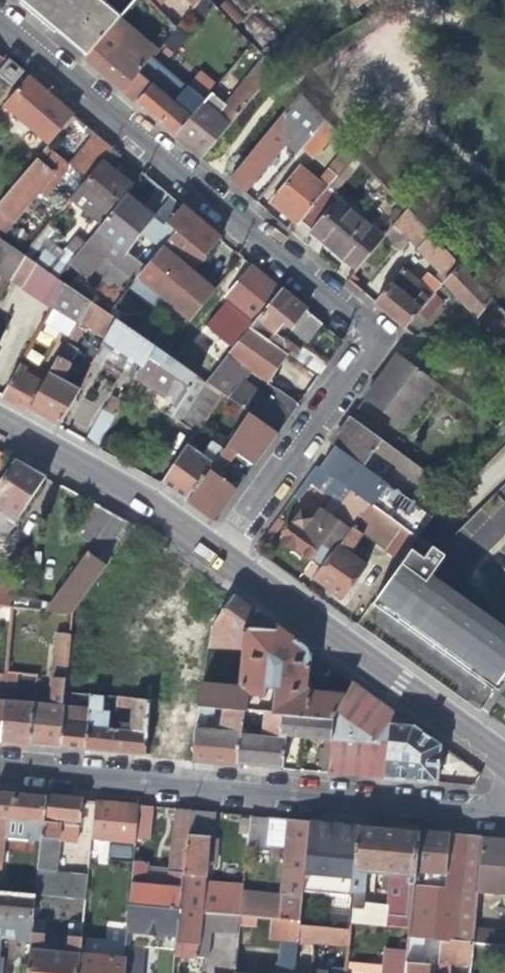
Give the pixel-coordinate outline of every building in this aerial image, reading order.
[(87,55),(120,16),(134,0),(20,0),(47,22),(87,55)] [(167,18),(176,27),(183,21),(174,11),(167,18)] [(87,55),(84,59),(105,77),(123,92),(139,73),(158,50),(120,16),(87,55)] [(260,52),(264,56),(274,68),(316,45),(302,26),(260,52)] [(203,101),(190,116),(175,136),(187,146),(202,159),(274,68),(264,56),(217,113),(203,101)] [(7,60),(0,69),(0,78),(9,86),(21,72),(7,60)] [(190,116),(139,73),(123,92),(155,119),(175,136),(190,116)] [(71,114),(26,76),(1,106),(47,144),(71,114)] [(297,151),(306,140),(323,119),(299,94),(280,117),(270,129),(285,141),(297,151)] [(333,131),(323,119),(306,140),(318,150),(333,131)] [(270,129),(254,148),(269,161),(285,141),(270,129)] [(91,170),(111,147),(97,136),(78,160),(91,170)] [(297,224),(354,153),(345,144),(316,179),(299,165),(270,202),(286,216),(297,224)] [(0,199),(0,237),(22,252),(31,241),(11,225),(6,231),(2,228),(42,182),(53,170),(49,167),(59,156),(46,145),(0,199)] [(96,225),(111,208),(130,185),(119,176),(106,165),(117,153),(111,147),(91,170),(75,189),(90,201),(81,211),(96,225)] [(243,193),(269,161),(254,148),(228,180),(236,187),(243,193)] [(175,232),(204,256),(219,238),(198,220),(141,172),(130,185),(111,208),(160,249),(175,232)] [(355,269),(382,239),(338,199),(311,230),(334,251),(355,269)] [(402,269),(372,302),(386,314),(402,328),(417,311),(434,293),(442,283),(458,265),(408,211),(385,236),(403,252),(410,245),(436,273),(423,287),(402,269)] [(39,232),(31,241),(22,252),(24,254),(35,262),(43,267),(54,275),(72,254),(64,248),(61,251),(39,232)] [(175,232),(160,249),(189,273),(204,256),(175,232)] [(10,279),(24,254),(22,252),(0,237),(0,272),(10,279)] [(189,320),(212,292),(202,284),(189,273),(160,249),(137,276),(189,320)] [(21,287),(35,262),(24,254),(10,279),(21,287)] [(224,297),(254,321),(280,288),(269,279),(252,265),(224,297)] [(458,265),(442,283),(463,305),(475,318),(479,314),(499,334),(489,346),(498,347),(504,340),(504,315),(458,265)] [(41,319),(68,335),(89,299),(62,281),(41,319)] [(301,306),(280,288),(254,321),(249,327),(285,353),(317,376),(327,362),(304,347),(302,349),(275,330),(282,321),(307,341),(321,323),(301,306)] [(444,302),(434,293),(417,311),(427,319),(444,302)] [(83,327),(104,341),(116,318),(108,312),(89,299),(68,335),(39,385),(24,411),(40,420),(54,428),(76,389),(58,379),(66,365),(62,363),(83,327)] [(118,300),(108,312),(116,318),(120,321),(121,319),(129,307),(118,300)] [(129,307),(121,319),(138,330),(146,319),(129,307)] [(133,385),(135,381),(155,346),(120,321),(116,318),(104,341),(92,362),(96,365),(104,352),(116,360),(132,371),(126,381),(133,385)] [(184,327),(163,352),(175,359),(194,335),(184,327)] [(275,367),(285,353),(249,327),(228,353),(251,371),(264,381),(275,367)] [(0,392),(0,398),(13,405),(24,411),(39,385),(24,376),(38,351),(27,344),(0,392)] [(198,375),(175,359),(163,352),(155,346),(135,381),(160,395),(178,405),(198,375)] [(243,381),(251,371),(228,353),(206,381),(223,393),(230,398),(243,381)] [(383,379),(367,402),(402,426),(433,382),(399,357),(383,379)] [(273,401),(243,381),(230,398),(240,405),(247,410),(276,431),(284,421),(290,412),(273,401)] [(195,433),(197,430),(220,397),(207,388),(181,424),(195,433)] [(279,392),(273,401),(290,412),(296,404),(279,392)] [(80,442),(95,450),(121,406),(105,397),(80,442)] [(234,429),(247,410),(240,405),(226,423),(234,429)] [(267,444),(276,431),(247,410),(234,429),(219,451),(216,456),(244,476),(254,461),(267,444)] [(421,484),(427,476),(379,440),(349,417),(338,432),(330,442),(335,446),(361,465),(372,449),(420,485),(421,484)] [(172,494),(183,501),(216,456),(219,451),(207,443),(198,455),(186,447),(158,485),(172,494)] [(327,457),(319,468),(369,505),(383,515),(400,528),(414,538),(431,514),(361,465),(335,446),(327,457)] [(244,476),(216,456),(183,501),(197,511),(212,521),(219,513),(228,499),(244,476)] [(42,476),(28,469),(11,459),(0,477),(0,540),(2,542),(42,476)] [(304,550),(324,565),(369,505),(319,468),(314,464),(293,492),(301,497),(313,481),(334,496),(336,494),(345,501),(333,516),(324,508),(315,519),(302,510),(283,535),(304,550)] [(436,483),(427,476),(421,484),(431,491),(436,483)] [(82,537),(95,546),(98,543),(106,547),(123,521),(110,514),(90,503),(76,524),(86,531),(82,537)] [(366,537),(383,515),(369,505),(324,565),(315,577),(329,587),(341,596),(365,563),(347,550),(360,533),(366,537)] [(385,549),(398,560),(414,538),(400,528),(385,549)] [(431,551),(414,538),(398,560),(370,600),(377,605),(385,604),(392,594),(402,600),(388,620),(486,689),(494,679),(504,664),(504,663),(504,633),(501,630),(417,570),(431,551)] [(95,546),(89,556),(103,566),(113,552),(106,547),(98,543),(95,546)] [(46,612),(58,613),(70,614),(98,573),(103,566),(89,556),(87,555),(46,612)] [(192,605),(213,620),(231,597),(210,582),(190,567),(154,620),(146,700),(170,703),(196,705),(197,695),(171,692),(178,629),(184,615),(192,605)] [(9,608),(19,590),(9,584),(0,585),(0,608),(9,608)] [(206,642),(240,647),(244,624),(273,627),(250,610),(231,597),(213,620),(206,642)] [(267,689),(273,627),(244,624),(240,647),(237,685),(257,687),(255,697),(266,699),(267,689)] [(273,627),(267,689),(275,690),(273,714),(281,714),(332,720),(342,697),(307,693),(303,688),(306,650),(287,637),(273,627)] [(42,746),(57,747),(61,705),(67,636),(56,635),(50,704),(31,702),(27,744),(42,746)] [(504,664),(494,679),(504,687),(504,663),(504,664)] [(12,700),(15,672),(3,671),(3,676),(0,704),(0,741),(14,743),(27,744),(31,702),(12,700)] [(377,724),(379,724),(386,720),(408,724),(391,711),(367,695),(349,681),(342,697),(332,720),(354,727),(362,711),(377,724)] [(254,711),(255,697),(257,687),(237,685),(198,682),(197,695),(196,705),(220,708),(241,710),(254,711)] [(86,704),(129,709),(130,698),(87,693),(86,704)] [(130,698),(129,709),(126,729),(103,727),(105,712),(85,710),(81,749),(112,752),(140,755),(146,700),(130,698)] [(168,714),(170,703),(146,700),(140,755),(166,758),(191,760),(194,722),(195,718),(168,714)] [(85,708),(61,705),(57,747),(71,748),(81,749),(85,710),(85,708)] [(219,725),(194,722),(191,760),(214,762),(233,764),(238,729),(241,710),(220,708),(219,725)] [(261,731),(238,729),(233,764),(261,767),(281,769),(284,737),(279,736),(281,714),(273,714),(263,713),(261,731)] [(300,738),(330,741),(332,720),(281,714),(279,736),(284,737),(281,769),(297,770),(300,738)] [(353,746),(354,727),(332,720),(330,741),(329,749),(326,773),(358,776),(381,778),(386,720),(379,724),(369,748),(353,746)] [(436,744),(408,724),(386,720),(381,778),(434,784),(434,770),(436,744)] [(317,772),(326,773),(329,749),(318,747),(316,767),(317,768),(317,772)] [(38,833),(41,795),(22,793),(0,791),(0,850),(3,829),(38,833)] [(61,797),(41,795),(38,833),(32,893),(82,898),(83,884),(84,874),(52,870),(55,837),(72,840),(77,798),(61,797)] [(132,841),(133,831),(135,804),(92,800),(88,837),(132,841)] [(151,805),(135,804),(133,831),(148,832),(151,805)] [(130,859),(127,888),(126,904),(176,910),(176,908),(178,908),(180,876),(187,809),(172,808),(164,883),(155,882),(142,881),(144,861),(130,859)] [(218,812),(187,809),(180,876),(242,882),(245,846),(248,815),(218,812)] [(245,846),(264,847),(266,817),(248,815),(245,846)] [(283,849),(276,918),(296,920),(298,909),(300,891),(306,820),(288,818),(266,817),(264,847),(283,849)] [(333,823),(306,820),(300,891),(348,895),(354,825),(333,823)] [(377,904),(375,924),(407,926),(410,885),(412,868),(415,831),(398,829),(371,826),(354,825),(348,895),(346,921),(359,922),(364,871),(386,873),(383,904),(377,904)] [(440,887),(410,885),(407,926),(406,935),(436,938),(467,941),(471,899),(477,836),(458,834),(436,832),(415,831),(412,868),(441,871),(440,887)] [(504,887),(504,839),(498,838),(477,836),(471,899),(492,900),(494,885),(504,887)] [(95,840),(97,863),(108,862),(106,839),(95,840)] [(412,868),(410,885),(440,887),(441,871),(412,868)] [(110,929),(107,955),(121,957),(126,904),(127,888),(112,886),(107,929),(110,929)] [(27,941),(28,929),(29,919),(32,893),(0,889),(0,938),(27,941)] [(119,972),(137,972),(140,947),(155,948),(172,950),(176,910),(126,904),(121,957),(119,972)] [(238,914),(178,908),(176,908),(176,910),(172,950),(171,955),(189,957),(205,958),(208,930),(236,933),(238,914)] [(292,963),(294,939),(296,924),(296,920),(276,918),(271,918),(268,939),(277,940),(275,960),(268,972),(291,972),(292,963)] [(406,935),(407,926),(375,924),(359,922),(346,921),(345,929),(344,944),(344,946),(342,964),(385,968),(384,972),(403,972),(404,958),(405,950),(406,935)] [(294,939),(310,941),(311,925),(296,924),(294,939)] [(310,941),(344,944),(345,929),(311,925),(310,941)] [(492,944),(495,930),(476,926),(474,940),(492,944)] [(28,929),(27,941),(24,972),(74,972),(77,952),(78,934),(65,933),(64,950),(39,948),(41,930),(28,929)] [(467,941),(436,938),(433,972),(444,972),(445,960),(465,963),(467,942),(467,941)] [(77,952),(74,972),(119,972),(121,957),(107,955),(77,952)] [(425,961),(404,958),(403,972),(424,972),(425,961)] [(292,963),(291,972),(308,972),(308,970),(309,965),(292,963)]
